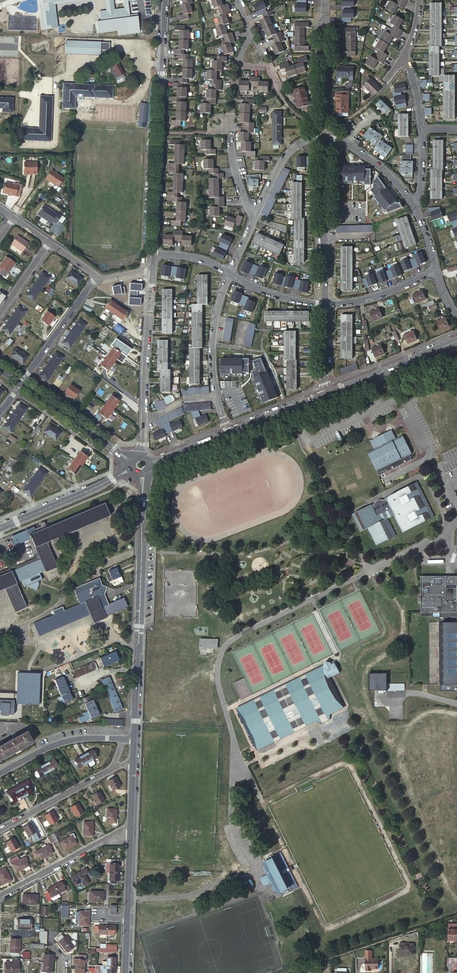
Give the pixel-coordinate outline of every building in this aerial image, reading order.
[(43,29),(47,28),(58,27),(55,5),(91,0),(40,0),(43,29)] [(107,11),(100,12),(101,22),(97,22),(99,33),(119,30),(119,35),(139,32),(137,17),(130,18),(128,0),(123,0),(124,8),(114,10),(113,0),(105,0),(107,11)] [(214,6),(219,4),(221,8),(229,6),(228,1),(223,3),(222,0),(212,0),(214,6)] [(296,12),(306,12),(306,0),(296,0),(296,12)] [(342,19),(354,19),(354,0),(341,0),(342,19)] [(407,3),(402,0),(397,0),(396,2),(394,0),(392,0),(388,8),(396,13),(401,4),(405,6),(407,3)] [(430,3),(431,46),(439,46),(442,46),(441,3),(430,3)] [(192,13),(190,4),(185,6),(181,7),(183,15),(178,17),(179,21),(189,18),(188,14),(192,13)] [(229,6),(221,8),(222,13),(217,15),(220,23),(225,21),(229,20),(226,12),(231,10),(229,6)] [(261,19),(264,27),(272,23),(268,16),(274,13),(272,9),(263,13),(265,17),(261,19)] [(395,24),(393,27),(401,33),(404,29),(400,26),(405,18),(397,13),(392,22),(395,24)] [(228,30),(225,21),(220,23),(216,24),(219,33),(223,31),(225,36),(234,33),(232,28),(228,30)] [(309,21),(296,21),(296,35),(304,35),(304,26),(309,26),(309,21)] [(181,28),(180,37),(190,37),(190,29),(185,29),(186,24),(177,23),(177,28),(181,28)] [(272,23),(264,27),(268,36),(272,34),(274,38),(283,35),(281,30),(276,32),(272,23)] [(346,32),(346,41),(356,40),(356,27),(341,27),(341,32),(346,32)] [(401,33),(393,27),(390,31),(387,29),(382,37),(390,42),(395,34),(399,36),(401,33)] [(235,37),(234,33),(225,36),(227,40),(222,42),(225,50),(234,47),(231,39),(235,37)] [(285,39),(283,35),(274,38),(276,43),(272,45),(275,52),(283,48),(280,41),(285,39)] [(304,45),(304,35),(296,35),(296,49),(309,49),(309,45),(304,45)] [(190,37),(180,37),(180,47),(176,46),(176,51),(180,51),(185,51),(185,47),(190,47),(190,37)] [(386,50),(390,42),(382,37),(378,45),(381,47),(378,51),(387,56),(390,52),(386,50)] [(65,40),(64,54),(100,55),(100,50),(109,50),(110,43),(65,40)] [(356,54),(356,40),(346,41),(346,50),(341,50),(341,54),(356,54)] [(440,75),(439,46),(431,46),(430,46),(430,75),(440,75)] [(189,52),(185,51),(180,51),(180,56),(184,56),(184,65),(193,65),(193,56),(189,56),(189,52)] [(373,53),(368,61),(376,66),(380,58),(385,60),(387,56),(378,51),(376,55),(373,53)] [(227,53),(218,53),(218,57),(213,57),(213,67),(218,67),(223,67),(223,57),(227,57),(227,53)] [(298,61),(294,62),(296,71),(305,69),(303,60),(307,59),(306,54),(297,57),(298,61)] [(288,59),(279,62),(280,66),(285,65),(287,74),(296,71),(294,62),(289,63),(288,59)] [(115,77),(117,76),(122,73),(123,73),(117,63),(112,66),(113,68),(110,69),(115,77)] [(193,65),(184,65),(184,74),(179,74),(179,79),(184,79),(188,79),(188,75),(193,75),(193,65)] [(217,76),(218,67),(213,67),(208,67),(208,76),(213,76),(213,81),(222,81),(222,76),(217,76)] [(354,67),(338,67),(338,76),(338,83),(344,83),(343,76),(350,76),(350,79),(354,79),(354,67)] [(123,76),(122,73),(117,76),(120,82),(126,79),(124,75),(123,76)] [(366,85),(373,78),(370,75),(363,82),(366,85)] [(456,76),(444,75),(444,119),(455,119),(456,76)] [(382,90),(383,89),(380,86),(381,85),(373,78),(366,85),(377,95),(378,94),(382,90)] [(183,84),(184,79),(179,79),(175,79),(174,83),(179,84),(178,93),(183,93),(188,93),(188,84),(183,84)] [(252,79),(248,79),(248,84),(239,84),(239,92),(248,92),(248,88),(252,88),(252,79)] [(257,79),(252,79),(252,88),(257,88),(257,92),(267,92),(267,84),(257,84),(257,79)] [(222,81),(213,81),(213,86),(207,85),(207,94),(217,94),(217,86),(222,86),(222,81)] [(404,82),(395,85),(400,104),(409,102),(404,82)] [(95,85),(63,84),(62,108),(71,108),(75,108),(75,96),(113,98),(113,85),(95,85)] [(304,84),(293,87),(297,104),(309,101),(304,84)] [(336,91),(336,101),(337,101),(337,113),(348,113),(349,113),(349,91),(336,91)] [(183,93),(178,93),(174,93),(174,97),(178,97),(178,106),(188,106),(188,97),(183,97),(183,93)] [(217,99),(217,94),(207,94),(207,99),(202,99),(202,108),(212,108),(212,99),(217,99)] [(53,96),(40,96),(39,128),(21,127),(21,140),(51,141),(53,96)] [(0,98),(0,108),(3,108),(3,112),(13,112),(14,98),(0,98)] [(376,105),(385,113),(388,109),(391,111),(392,109),(381,99),(376,105)] [(240,105),(240,115),(249,114),(249,105),(254,105),(254,101),(244,101),(244,105),(240,105)] [(150,102),(142,102),(141,126),(149,126),(150,102)] [(187,116),(188,106),(178,106),(178,116),(173,116),(173,120),(182,120),(182,116),(187,116)] [(281,112),(273,112),(273,128),(281,128),(281,112)] [(249,114),(240,115),(240,124),(244,124),(244,129),(254,129),(253,124),(249,124),(249,114)] [(408,114),(399,114),(399,129),(399,136),(409,136),(408,114)] [(380,139),(383,135),(378,132),(381,127),(379,126),(375,130),(370,127),(364,137),(376,145),(380,139)] [(273,128),(273,145),(281,145),(281,129),(281,128),(273,128)] [(254,133),(254,129),(244,129),(244,134),(240,134),(240,143),(243,143),(249,143),(249,134),(254,133)] [(386,157),(392,148),(387,144),(389,140),(388,137),(384,142),(380,139),(376,145),(373,149),(386,157)] [(176,144),(175,153),(185,154),(185,144),(180,144),(181,140),(172,139),(171,144),(176,144)] [(434,140),(434,170),(442,170),(443,170),(443,140),(434,140)] [(215,142),(206,142),(205,151),(210,151),(210,156),(220,156),(220,151),(214,151),(215,142)] [(252,143),(249,143),(243,143),(243,153),(248,153),(247,157),(256,157),(256,153),(251,153),(252,143)] [(185,154),(175,153),(175,162),(170,162),(170,167),(180,167),(180,163),(185,163),(185,154)] [(308,153),(300,153),(300,168),(308,168),(308,153)] [(411,160),(411,155),(402,155),(402,165),(399,164),(398,168),(401,168),(401,174),(405,174),(404,178),(412,179),(413,160),(411,160)] [(269,157),(259,157),(259,161),(255,161),(255,171),(264,171),(264,161),(269,161),(269,157)] [(213,174),(219,174),(223,174),(223,170),(217,170),(218,161),(208,161),(208,170),(213,170),(213,174)] [(36,174),(37,163),(24,162),(24,173),(36,174)] [(371,184),(371,167),(365,167),(365,165),(338,165),(339,182),(363,182),(363,184),(371,184)] [(179,172),(180,167),(170,167),(170,171),(175,172),(174,180),(184,180),(184,172),(179,172)] [(64,178),(52,170),(46,178),(50,181),(50,180),(59,186),(64,178)] [(442,198),(442,170),(434,170),(431,170),(431,198),(442,198)] [(223,174),(219,174),(219,179),(214,179),(214,188),(223,188),(223,179),(228,179),(228,174),(223,174)] [(378,190),(385,185),(377,175),(370,181),(378,190)] [(184,180),(174,180),(174,189),(169,189),(169,194),(174,194),(178,194),(179,189),(183,190),(184,180)] [(6,182),(4,192),(21,195),(22,184),(19,184),(19,182),(15,181),(15,183),(6,182)] [(292,218),(295,218),(302,218),(302,182),(293,182),(292,218)] [(387,214),(400,205),(386,187),(374,196),(387,214)] [(223,197),(223,188),(214,188),(214,198),(219,197),(219,202),(228,202),(228,197),(223,197)] [(361,191),(341,191),(341,199),(361,199),(361,191)] [(183,194),(178,194),(174,194),(173,199),(179,199),(178,208),(187,208),(187,200),(183,200),(183,194)] [(228,207),(228,202),(219,202),(219,207),(214,207),(214,216),(223,216),(223,207),(228,207)] [(58,213),(44,204),(38,213),(48,220),(47,222),(50,224),(53,220),(57,223),(63,214),(59,212),(58,213)] [(186,217),(187,208),(178,208),(178,217),(173,217),(172,222),(182,222),(182,217),(186,217)] [(433,219),(437,228),(456,220),(456,219),(456,218),(456,211),(455,212),(454,211),(433,219)] [(239,220),(232,216),(228,224),(236,227),(238,223),(241,224),(244,217),(241,216),(239,220)] [(407,216),(396,220),(406,247),(417,243),(407,216)] [(304,218),(302,218),(295,218),(295,262),(304,262),(304,218)] [(174,231),(165,231),(164,240),(174,241),(174,236),(179,236),(179,227),(175,227),(174,231)] [(184,228),(179,227),(179,236),(183,237),(183,241),(193,242),(193,232),(184,232),(184,228)] [(284,244),(258,233),(254,243),(280,255),(284,244)] [(11,245),(21,252),(27,243),(17,236),(11,245)] [(233,245),(225,241),(219,256),(226,260),(233,245)] [(29,244),(27,243),(21,252),(22,253),(29,244)] [(353,247),(341,247),(341,290),(353,290),(353,247)] [(256,258),(248,255),(242,270),(249,273),(256,258)] [(0,265),(0,266),(8,272),(15,262),(6,256),(0,265)] [(421,258),(406,264),(410,272),(425,265),(421,258)] [(178,266),(163,265),(163,274),(178,274),(178,266)] [(381,268),(373,271),(378,286),(386,283),(381,268)] [(71,270),(66,278),(77,286),(83,278),(71,270)] [(42,272),(34,283),(42,289),(50,277),(42,272)] [(292,287),(294,277),(275,274),(273,284),(292,287)] [(199,275),(199,304),(203,304),(208,304),(208,275),(199,275)] [(308,275),(300,275),(300,292),(308,292),(308,275)] [(34,283),(26,295),(33,300),(42,289),(34,283)] [(173,289),(163,289),(163,333),(173,333),(173,289)] [(422,290),(413,294),(417,302),(426,298),(422,290)] [(241,295),(233,293),(228,307),(236,310),(241,295)] [(119,306),(110,300),(104,307),(114,314),(119,306)] [(203,304),(199,304),(193,304),(193,348),(200,348),(203,348),(203,304)] [(19,306),(10,318),(18,323),(26,311),(19,306)] [(128,313),(119,306),(114,314),(123,320),(128,313)] [(378,307),(368,310),(371,318),(381,315),(378,307)] [(46,311),(40,321),(48,326),(54,317),(46,311)] [(308,311),(265,312),(265,321),(308,321),(308,311)] [(353,315),(342,315),(341,359),(353,359),(353,315)] [(445,317),(437,321),(440,330),(449,326),(445,317)] [(10,318),(2,329),(10,335),(18,323),(10,318)] [(234,319),(227,318),(223,341),(229,343),(234,319)] [(79,336),(87,325),(80,319),(71,331),(79,336)] [(256,324),(249,322),(244,346),(250,347),(256,324)] [(70,348),(79,336),(71,331),(63,343),(70,348)] [(414,331),(404,335),(408,343),(417,339),(414,331)] [(285,361),(287,361),(296,361),(296,332),(285,332),(285,361)] [(158,370),(161,370),(168,370),(168,341),(158,341),(158,370)] [(380,345),(371,348),(375,357),(384,353),(380,345)] [(17,348),(11,356),(23,364),(28,357),(17,348)] [(113,348),(107,357),(114,362),(121,354),(113,348)] [(200,385),(200,348),(193,348),(190,348),(190,385),(200,385)] [(55,369),(63,358),(56,352),(48,364),(55,369)] [(107,357),(100,366),(108,372),(114,362),(107,357)] [(297,361),(296,361),(287,361),(287,390),(297,390),(297,361)] [(352,372),(358,369),(355,363),(349,365),(352,372)] [(47,381),(55,369),(48,364),(39,376),(47,381)] [(349,373),(350,372),(348,366),(339,369),(341,376),(349,373)] [(252,371),(254,377),(262,374),(260,368),(252,371)] [(170,370),(168,370),(161,370),(160,391),(170,392),(170,370)] [(64,378),(62,378),(60,376),(54,385),(59,388),(63,382),(62,381),(64,378)] [(72,383),(66,391),(76,397),(81,390),(72,383)] [(209,387),(182,389),(182,396),(210,393),(209,387)] [(176,393),(153,404),(156,410),(179,400),(176,393)] [(112,396),(105,404),(112,410),(119,401),(112,396)] [(211,402),(183,405),(184,412),(212,409),(211,402)] [(19,403),(11,415),(19,420),(27,409),(19,403)] [(105,404),(98,414),(106,419),(112,410),(105,404)] [(169,413),(153,420),(156,426),(172,419),(169,413)] [(11,415),(3,427),(10,432),(19,420),(11,415)] [(362,419),(368,430),(374,427),(368,416),(362,419)] [(49,425),(44,432),(56,440),(61,433),(49,425)] [(374,438),(372,439),(370,440),(374,448),(368,451),(379,475),(412,459),(409,454),(411,453),(402,434),(396,438),(393,432),(389,430),(374,438)] [(11,435),(9,438),(16,443),(18,439),(11,435)] [(80,451),(73,460),(80,465),(87,456),(80,451)] [(73,460),(67,469),(74,474),(80,465),(73,460)] [(41,469),(32,480),(40,486),(48,474),(41,469)] [(32,480),(24,492),(31,497),(40,486),(32,480)] [(415,482),(432,517),(434,516),(434,514),(431,510),(431,509),(429,505),(428,503),(426,499),(425,498),(423,493),(423,492),(421,488),(420,487),(418,483),(417,481),(415,482)] [(402,532),(432,517),(415,482),(385,497),(391,509),(377,516),(371,504),(352,513),(361,531),(367,527),(376,545),(394,536),(386,518),(393,514),(402,532)] [(4,589),(14,613),(27,607),(16,582),(22,580),(25,587),(29,585),(30,588),(37,591),(39,584),(38,581),(42,580),(39,572),(45,570),(45,572),(57,567),(47,542),(110,515),(104,503),(46,528),(35,532),(34,529),(33,527),(11,536),(13,539),(10,541),(13,546),(28,540),(31,539),(40,559),(11,571),(0,576),(0,590),(4,589)] [(40,526),(34,529),(35,532),(46,528),(44,521),(39,523),(40,526)] [(14,567),(10,568),(11,571),(40,559),(31,539),(28,540),(36,558),(14,567)] [(11,571),(10,568),(10,567),(0,571),(0,576),(11,571)] [(108,581),(112,580),(116,578),(120,576),(116,567),(108,570),(110,575),(106,576),(108,581)] [(33,623),(38,636),(39,636),(39,635),(48,631),(48,632),(49,632),(48,631),(58,627),(59,628),(59,627),(59,626),(68,622),(69,623),(70,623),(69,622),(79,618),(79,619),(80,619),(80,618),(89,614),(93,624),(105,618),(105,617),(125,609),(125,607),(127,607),(123,597),(107,604),(105,600),(104,601),(97,583),(75,593),(79,604),(33,623)] [(439,622),(439,690),(456,690),(456,622),(439,622)] [(198,640),(197,650),(204,651),(204,649),(214,649),(215,641),(198,640)] [(99,658),(103,667),(118,660),(115,651),(99,658)] [(237,709),(257,751),(315,722),(320,726),(329,721),(329,715),(342,709),(327,679),(338,674),(333,664),(329,665),(329,664),(325,666),(322,667),(237,709)] [(17,672),(16,703),(25,704),(24,708),(29,708),(29,704),(38,704),(40,673),(17,672)] [(369,673),(369,689),(386,690),(386,673),(369,673)] [(54,680),(64,703),(73,700),(62,676),(56,678),(56,679),(54,680)] [(109,676),(101,679),(115,712),(123,708),(109,676)] [(82,699),(84,703),(88,712),(96,708),(93,699),(90,700),(88,696),(82,699)] [(100,715),(96,708),(88,712),(84,713),(84,716),(79,718),(81,723),(91,719),(100,715)] [(32,743),(33,743),(27,732),(26,730),(13,737),(14,738),(5,743),(4,742),(0,744),(0,760),(32,743)] [(93,749),(84,754),(88,762),(97,756),(93,749)] [(84,754),(75,759),(79,767),(88,762),(84,754)] [(49,771),(58,766),(54,759),(45,764),(49,771)] [(40,776),(49,771),(45,764),(36,769),(37,771),(34,773),(37,778),(40,776)] [(108,781),(113,790),(121,786),(116,777),(108,781)] [(24,798),(33,792),(29,785),(19,790),(24,798)] [(15,803),(24,798),(19,790),(11,795),(15,803)] [(92,796),(97,805),(105,801),(99,791),(92,796)] [(71,807),(76,816),(83,812),(78,803),(71,807)] [(107,809),(106,821),(114,821),(114,822),(117,823),(118,818),(116,818),(117,809),(107,809)] [(45,815),(50,824),(57,820),(52,811),(45,815)] [(83,822),(83,836),(92,836),(93,822),(83,822)] [(24,827),(29,836),(36,832),(31,823),(24,827)] [(61,842),(65,850),(77,844),(72,836),(61,842)] [(6,842),(11,851),(19,847),(14,838),(6,842)] [(33,853),(36,858),(39,856),(41,859),(53,853),(49,845),(33,853)] [(273,884),(277,891),(282,893),(292,888),(293,891),(301,887),(283,852),(276,856),(277,859),(268,864),(266,869),(269,876),(264,879),(263,881),(266,886),(268,887),(273,884)] [(12,864),(17,872),(29,865),(24,858),(19,860),(17,857),(9,861),(11,865),(12,864)] [(110,871),(118,872),(119,859),(107,859),(106,863),(106,865),(105,871),(110,871)] [(7,881),(10,880),(4,868),(1,870),(0,870),(0,885),(7,881)] [(70,876),(75,885),(82,881),(84,885),(89,882),(82,870),(70,876)] [(117,880),(118,880),(118,872),(110,871),(109,879),(110,880),(109,883),(117,884),(117,880)] [(59,892),(66,888),(67,892),(71,890),(66,882),(63,884),(62,882),(55,886),(59,892)] [(51,897),(59,892),(55,886),(47,890),(48,891),(44,893),(49,901),(53,899),(51,897)] [(90,891),(90,900),(104,901),(104,891),(90,891)] [(24,894),(24,904),(37,904),(37,895),(24,894)] [(79,911),(79,924),(88,924),(89,911),(79,911)] [(18,919),(18,928),(33,929),(33,919),(18,919)] [(448,940),(456,940),(456,923),(452,923),(452,928),(448,928),(448,940)] [(94,933),(106,934),(107,925),(98,925),(98,926),(95,925),(94,933)] [(106,934),(115,934),(115,926),(107,925),(106,934)] [(56,939),(67,952),(68,951),(69,952),(75,948),(74,947),(75,943),(73,940),(70,942),(65,936),(64,938),(61,934),(56,939)] [(20,938),(11,938),(10,951),(12,951),(11,955),(19,955),(19,952),(20,938)] [(400,944),(399,954),(413,954),(413,945),(404,945),(404,943),(404,942),(400,942),(400,944)] [(83,967),(84,959),(86,959),(86,954),(79,954),(79,958),(74,958),(74,964),(76,964),(76,967),(83,967)] [(43,972),(41,972),(46,972),(52,972),(53,958),(50,957),(50,955),(44,955),(43,972)] [(106,965),(115,966),(115,957),(106,957),(106,965)] [(366,958),(366,970),(372,970),(372,968),(378,968),(378,958),(366,958)] [(5,972),(16,972),(19,972),(19,960),(13,959),(13,963),(8,963),(8,960),(6,960),(5,962),(5,963),(5,972)] [(447,972),(456,972),(456,967),(456,971),(453,971),(453,967),(453,963),(447,963),(447,972)] [(95,972),(99,972),(99,968),(101,968),(100,969),(102,969),(101,972),(114,972),(115,966),(106,965),(95,965),(95,968),(95,972)]
